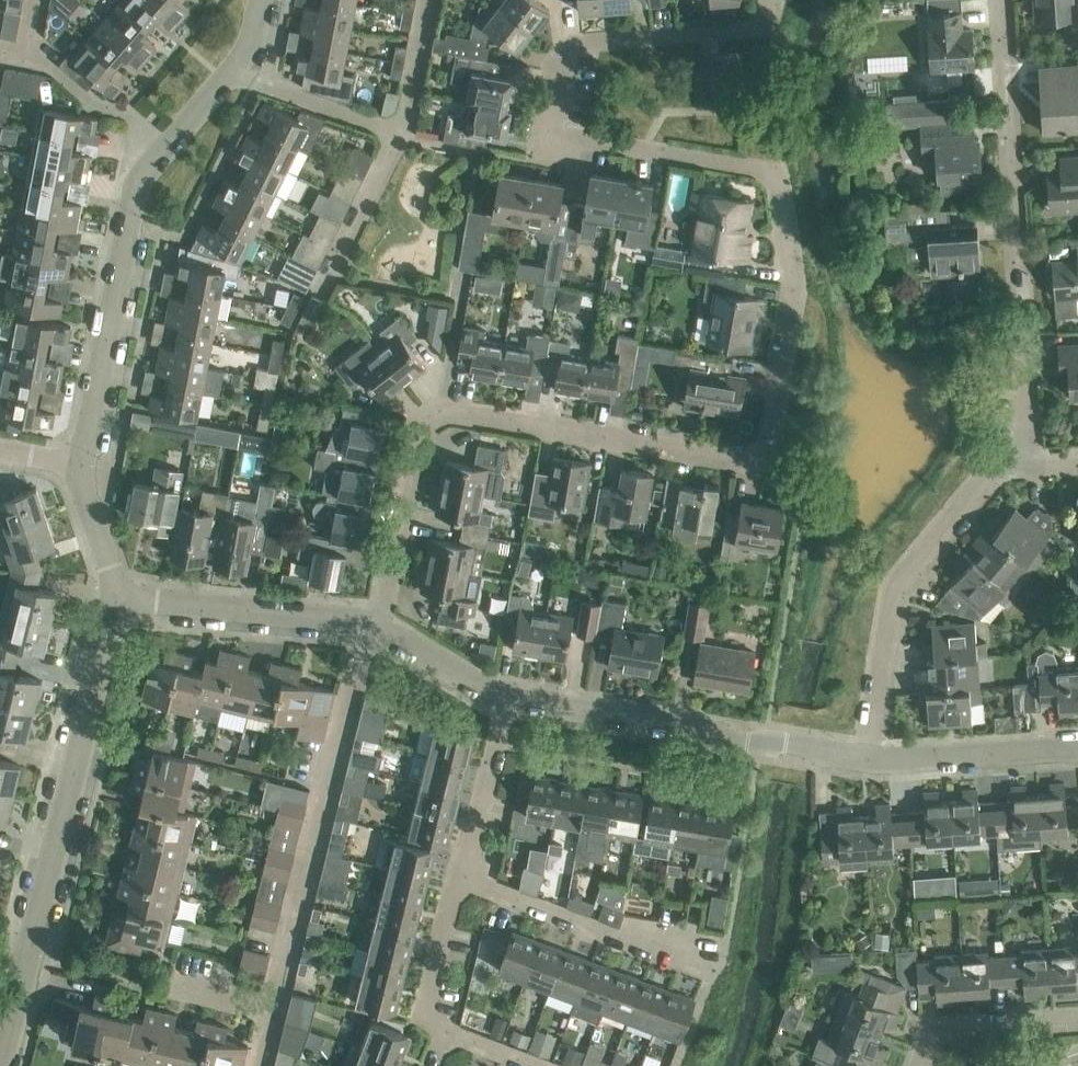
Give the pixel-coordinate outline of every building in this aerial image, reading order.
[(6,9),(22,12),(24,0),(8,0),(6,9)] [(58,0),(51,0),(50,5),(63,17),(69,10),(58,0)] [(158,0),(122,0),(121,1),(149,26),(157,17),(171,30),(181,19),(158,0)] [(181,19),(190,9),(179,0),(158,0),(181,19)] [(356,2),(346,0),(322,0),(321,7),(306,4),(304,18),(352,27),(356,2)] [(416,0),(405,0),(403,11),(414,13),(416,0)] [(496,0),(494,0),(490,6),(480,4),(477,22),(474,21),(471,35),(485,38),(486,33),(490,34),(493,30),(517,49),(533,29),(500,3),(496,0)] [(539,0),(496,0),(500,3),(533,29),(550,8),(539,0)] [(605,0),(579,0),(580,10),(606,8),(605,0)] [(606,8),(632,6),(632,0),(605,0),(606,8)] [(1038,30),(1039,30),(1038,17),(1067,15),(1068,36),(1077,36),(1077,0),(1036,0),(1038,30)] [(142,34),(149,26),(121,1),(104,20),(147,57),(157,47),(142,34)] [(17,38),(22,12),(6,9),(1,35),(17,38)] [(960,10),(938,12),(931,12),(932,32),(929,32),(931,69),(947,68),(953,68),(962,67),(975,66),(972,29),(961,29),(960,10)] [(411,29),(414,13),(403,11),(400,27),(411,29)] [(347,51),(352,27),(304,18),(301,31),(316,34),(314,45),(347,51)] [(147,57),(104,20),(88,38),(117,63),(124,55),(139,67),(147,57)] [(444,50),(447,37),(435,35),(432,48),(444,50)] [(109,71),(117,63),(88,38),(71,57),(83,68),(75,77),(88,89),(96,79),(115,95),(124,84),(109,71)] [(470,41),(467,55),(487,58),(490,45),(470,41)] [(404,62),(407,46),(397,44),(394,60),(404,62)] [(343,72),(347,51),(314,45),(312,56),(297,53),(294,67),(306,69),(303,86),(338,98),(352,101),(357,75),(343,72)] [(487,58),(467,55),(456,53),(451,80),(470,84),(467,99),(512,108),(513,107),(509,106),(514,77),(485,71),(487,58)] [(401,78),(404,62),(394,60),(391,76),(401,78)] [(1075,63),(1053,65),(1055,80),(1041,81),(1045,131),(1067,130),(1077,129),(1077,63),(1075,63)] [(13,94),(18,69),(6,67),(1,92),(13,94)] [(953,68),(947,68),(948,84),(963,83),(962,67),(953,68)] [(25,96),(30,72),(18,69),(13,94),(25,96)] [(42,74),(30,72),(25,96),(38,98),(42,74)] [(951,98),(929,99),(887,103),(888,126),(921,124),(923,153),(936,152),(938,178),(941,177),(942,192),(957,190),(979,189),(978,175),(982,174),(979,137),(975,137),(974,119),(952,120),(951,98)] [(507,138),(512,108),(467,99),(466,106),(459,113),(449,112),(444,139),(471,144),(473,131),(507,138)] [(310,151),(327,118),(301,109),(298,117),(265,101),(259,114),(272,120),(268,130),(298,145),(310,151)] [(95,131),(98,117),(41,106),(37,131),(74,138),(76,128),(95,131)] [(298,145),(268,130),(262,140),(249,133),(243,146),(287,168),(298,145)] [(72,149),(74,138),(37,131),(32,155),(89,166),(91,153),(72,149)] [(374,155),(358,147),(354,145),(343,168),(362,178),(374,155)] [(287,168),(243,146),(237,158),(250,165),(245,175),(275,190),(287,168)] [(86,180),(89,166),(32,155),(28,180),(65,187),(67,176),(86,180)] [(1060,156),(1061,169),(1048,183),(1049,202),(1058,210),(1077,209),(1077,155),(1060,156)] [(351,200),(362,178),(343,168),(332,191),(351,200)] [(526,219),(533,178),(501,172),(494,213),(488,212),(486,222),(468,219),(470,208),(469,208),(459,268),(478,271),(485,229),(502,232),(505,216),(526,219)] [(615,219),(622,178),(592,172),(586,204),(573,202),(567,237),(564,256),(576,258),(579,240),(593,242),(598,216),(615,219)] [(275,190),(245,175),(240,185),(227,178),(220,191),(264,213),(275,190)] [(554,235),(563,183),(533,178),(526,219),(536,221),(535,232),(543,240),(551,241),(543,282),(559,285),(564,256),(567,237),(554,235)] [(637,180),(622,178),(615,219),(629,222),(625,242),(655,247),(657,234),(661,212),(648,210),(653,183),(642,181),(643,179),(637,178),(637,180)] [(63,198),(65,187),(28,180),(23,205),(79,215),(82,202),(63,198)] [(693,190),(690,208),(706,211),(699,251),(686,248),(686,250),(656,245),(652,263),(682,268),(708,273),(724,275),(727,256),(747,260),(752,235),(740,233),(746,199),(693,190)] [(264,213),(220,191),(214,203),(228,210),(222,220),(253,235),(264,213)] [(340,223),(351,200),(332,191),(329,195),(320,191),(311,208),(321,213),(340,223)] [(77,229),(79,215),(23,205),(18,230),(55,237),(58,225),(77,229)] [(950,208),(940,209),(911,211),(885,213),(887,244),(908,242),(908,239),(930,237),(932,273),(980,270),(977,224),(951,226),(950,208)] [(329,245),(340,223),(321,213),(309,235),(329,245)] [(253,235),(222,220),(218,229),(204,223),(198,236),(192,248),(229,259),(231,253),(242,258),(253,235)] [(54,248),(55,237),(18,230),(14,254),(70,265),(73,251),(54,248)] [(317,267),(329,245),(309,235),(304,232),(292,255),(317,267)] [(241,263),(229,259),(192,248),(189,248),(187,260),(178,258),(175,272),(190,275),(188,286),(221,292),(225,274),(238,276),(241,263)] [(9,279),(46,286),(48,274),(67,278),(70,265),(14,254),(1,252),(0,259),(0,277),(9,279)] [(1054,259),(1054,267),(1048,268),(1050,296),(1056,296),(1057,314),(1077,312),(1076,294),(1077,294),(1077,257),(1054,259)] [(291,272),(287,280),(306,290),(310,281),(291,272)] [(747,279),(724,275),(708,273),(704,298),(715,300),(708,339),(727,342),(749,346),(757,298),(744,295),(747,279)] [(475,274),(473,287),(485,289),(487,276),(475,274)] [(44,296),(46,286),(9,279),(4,304),(60,314),(63,300),(44,296)] [(217,317),(221,292),(188,286),(186,297),(171,294),(169,308),(217,317)] [(295,291),(288,306),(297,310),(304,296),(295,291)] [(312,326),(315,320),(325,300),(313,294),(303,314),(300,320),(312,326)] [(430,317),(427,334),(440,349),(442,347),(449,305),(429,301),(426,317),(430,317)] [(290,324),(297,310),(288,306),(281,320),(290,324)] [(212,341),(217,317),(169,308),(166,321),(181,324),(179,335),(212,341)] [(401,314),(384,327),(380,331),(387,341),(378,348),(404,382),(425,366),(408,343),(418,336),(401,314)] [(71,325),(50,321),(15,315),(11,339),(48,346),(50,336),(69,339),(71,325)] [(499,379),(505,342),(484,339),(485,328),(463,325),(458,359),(472,361),(470,374),(499,379)] [(544,373),(550,340),(550,335),(529,332),(526,346),(505,342),(499,379),(528,384),(530,371),(544,373)] [(630,388),(634,366),(636,355),(638,342),(639,338),(618,334),(615,350),(620,351),(618,362),(591,357),(584,394),(612,398),(614,385),(630,388)] [(207,366),(212,341),(179,335),(177,346),(162,343),(159,357),(207,366)] [(274,338),(271,353),(282,355),(285,340),(274,338)] [(45,358),(48,346),(11,339),(6,364),(62,375),(65,361),(45,358)] [(584,394),(591,357),(569,353),(571,343),(550,340),(544,373),(558,376),(556,389),(584,394)] [(638,342),(636,355),(674,362),(674,361),(676,350),(676,348),(638,342)] [(1060,345),(1061,366),(1069,366),(1071,395),(1077,394),(1077,344),(1060,345)] [(383,399),(404,382),(378,348),(353,368),(345,358),(335,366),(339,370),(352,387),(366,376),(383,399)] [(733,360),(712,356),(676,350),(674,361),(679,362),(677,375),(691,378),(686,405),(704,408),(704,405),(738,411),(744,375),(731,373),(733,360)] [(282,355),(271,353),(268,369),(261,368),(259,376),(277,380),(282,355)] [(202,390),(207,366),(159,357),(157,370),(171,373),(169,384),(202,390)] [(60,388),(62,375),(6,364),(1,389),(38,396),(41,385),(60,388)] [(277,380),(259,376),(258,385),(265,386),(262,402),(273,404),(277,380)] [(198,416),(202,390),(169,384),(167,395),(152,392),(150,406),(198,416)] [(38,396),(1,389),(0,395),(0,415),(11,417),(23,419),(53,425),(55,410),(36,407),(38,396)] [(268,430),(273,404),(262,402),(257,428),(268,430)] [(336,426),(326,448),(336,449),(362,454),(378,457),(382,440),(384,426),(371,423),(373,412),(352,407),(344,406),(341,422),(341,427),(336,426)] [(198,422),(155,414),(152,429),(195,437),(198,422)] [(11,417),(8,429),(21,432),(23,419),(11,417)] [(276,423),(274,437),(290,439),(292,426),(276,423)] [(241,431),(238,447),(280,456),(283,439),(241,431)] [(447,459),(442,485),(484,493),(484,494),(501,497),(505,475),(502,470),(506,448),(479,443),(475,465),(447,459)] [(320,446),(317,464),(328,466),(324,492),(328,492),(338,494),(340,495),(366,500),(370,500),(376,469),(360,466),(362,454),(336,449),(326,448),(320,446)] [(536,469),(528,512),(553,517),(557,501),(583,505),(587,484),(591,462),(554,455),(551,472),(549,480),(536,478),(537,469),(536,469)] [(145,527),(171,532),(183,471),(157,466),(157,467),(160,467),(156,485),(137,481),(131,513),(148,517),(145,527)] [(600,485),(596,507),(594,519),(626,524),(628,513),(645,516),(653,473),(623,468),(620,488),(600,485)] [(666,489),(665,497),(663,503),(660,519),(674,521),(673,530),(697,534),(698,526),(713,528),(714,519),(720,485),(705,482),(703,491),(682,487),(683,478),(668,476),(666,489)] [(264,542),(268,525),(272,503),(275,485),(261,482),(257,501),(229,495),(221,534),(216,563),(246,569),(252,539),(264,542)] [(442,485),(437,512),(465,517),(462,530),(489,535),(492,522),(479,519),(484,494),(484,493),(442,485)] [(46,515),(37,487),(14,495),(11,486),(2,489),(0,489),(0,530),(46,515)] [(656,487),(654,502),(663,503),(665,497),(666,489),(656,487)] [(221,534),(229,495),(229,493),(203,488),(201,498),(199,510),(182,506),(173,555),(203,560),(208,531),(221,534)] [(314,505),(313,509),(314,511),(315,514),(319,517),(321,520),(323,523),(325,531),(327,536),(330,537),(331,537),(349,541),(362,543),(368,512),(358,510),(359,505),(365,506),(366,500),(340,495),(338,494),(328,492),(327,499),(321,499),(319,499),(316,502),(314,505)] [(729,512),(721,558),(728,560),(731,539),(776,546),(783,507),(744,501),(742,514),(729,512)] [(287,506),(272,503),(268,525),(283,528),(287,506)] [(996,516),(987,527),(1034,567),(1043,556),(1036,550),(1053,530),(1052,512),(1043,513),(1035,506),(1027,517),(1016,507),(1004,522),(996,516)] [(46,515),(0,530),(0,533),(4,545),(12,569),(42,568),(35,550),(55,543),(46,515)] [(1034,567),(987,527),(974,543),(984,552),(977,561),(976,561),(1009,589),(1009,588),(1021,574),(1025,578),(1034,567)] [(283,546),(286,531),(268,528),(266,543),(283,546)] [(432,537),(427,563),(470,571),(475,545),(487,548),(489,537),(489,535),(462,530),(460,542),(432,537)] [(302,532),(298,556),(313,559),(309,578),(341,584),(347,552),(349,541),(331,537),(330,537),(317,535),(302,532)] [(489,537),(487,548),(500,550),(502,539),(489,537)] [(976,561),(977,561),(966,552),(956,564),(963,570),(951,584),(971,601),(961,612),(990,621),(1005,603),(1004,603),(1013,592),(1009,588),(1009,589),(976,561)] [(594,557),(592,566),(603,568),(605,558),(594,557)] [(427,563),(422,589),(450,594),(448,607),(441,605),(438,621),(465,626),(468,611),(475,612),(477,599),(482,573),(470,571),(427,563)] [(37,587),(42,568),(12,569),(2,609),(50,621),(57,592),(37,587)] [(595,572),(593,580),(597,585),(605,586),(607,574),(595,572)] [(540,654),(547,611),(534,609),(535,607),(535,604),(533,600),(531,597),(527,595),(523,594),(510,592),(510,597),(506,619),(518,621),(514,649),(540,654)] [(657,670),(661,648),(663,635),(622,628),(626,602),(603,598),(602,603),(597,632),(614,635),(609,665),(625,668),(626,665),(657,670)] [(596,636),(597,632),(602,603),(583,599),(577,633),(596,636)] [(703,637),(709,604),(691,601),(685,634),(703,637)] [(50,621),(2,609),(0,619),(0,654),(16,658),(19,659),(23,644),(43,649),(50,621)] [(566,658),(571,630),(574,616),(547,611),(540,654),(566,658)] [(1037,614),(1033,619),(1033,622),(1038,626),(1044,619),(1037,614)] [(975,621),(954,622),(932,624),(933,642),(924,643),(925,658),(929,658),(972,655),(972,656),(987,655),(986,640),(976,641),(975,621)] [(701,642),(695,680),(749,689),(755,651),(701,642)] [(167,707),(181,652),(166,648),(163,661),(152,658),(142,701),(167,707)] [(222,708),(236,652),(220,648),(217,660),(206,658),(203,671),(195,701),(222,708)] [(197,656),(181,652),(167,707),(192,714),(195,701),(203,671),(194,668),(197,656)] [(251,655),(236,652),(222,708),(247,714),(258,671),(248,668),(251,655)] [(16,658),(0,654),(0,699),(34,707),(41,678),(13,672),(16,658)] [(980,688),(979,679),(978,674),(973,674),(972,656),(972,655),(929,658),(930,670),(916,671),(918,691),(980,688)] [(273,721),(287,664),(272,660),(268,673),(258,671),(247,714),(248,714),(246,724),(270,730),(272,720),(273,721)] [(329,715),(335,690),(299,681),(302,668),(287,664),(273,721),(297,727),(299,720),(302,708),(329,715)] [(1056,667),(1056,671),(1039,672),(1041,702),(1059,701),(1060,714),(1074,714),(1074,704),(1077,703),(1077,665),(1056,667)] [(1031,709),(1029,682),(1015,683),(1017,710),(1031,709)] [(394,689),(382,686),(379,698),(391,701),(394,689)] [(980,701),(980,688),(918,691),(919,706),(923,706),(924,709),(925,710),(927,710),(928,710),(929,724),(973,721),(972,702),(980,701)] [(388,713),(371,709),(374,697),(366,695),(356,735),(364,737),(381,741),(388,713)] [(34,707),(0,699),(0,729),(27,736),(34,707)] [(326,727),(329,715),(302,708),(299,720),(326,727)] [(299,720),(297,727),(296,732),(323,739),(326,727),(299,720)] [(466,762),(473,735),(436,726),(429,753),(466,762)] [(361,749),(364,737),(356,735),(349,762),(379,769),(382,755),(361,749)] [(156,751),(158,741),(147,738),(144,748),(154,751),(156,751)] [(171,744),(168,743),(158,741),(156,751),(168,753),(171,744)] [(209,756),(211,749),(198,746),(196,753),(209,756)] [(223,752),(211,749),(209,756),(222,759),(223,752)] [(168,753),(156,751),(154,751),(151,760),(138,757),(134,774),(188,787),(195,760),(168,753)] [(460,789),(466,762),(429,753),(422,780),(460,789)] [(262,761),(249,758),(237,755),(235,763),(260,769),(262,761)] [(13,792),(20,764),(0,759),(0,789),(13,792)] [(379,770),(379,769),(349,762),(343,789),(364,794),(370,768),(379,770)] [(182,812),(182,811),(188,787),(134,774),(131,788),(143,791),(141,802),(154,805),(182,812)] [(519,777),(516,796),(529,798),(532,780),(519,777)] [(554,820),(560,782),(533,777),(532,780),(529,798),(526,815),(554,820)] [(453,816),(460,789),(422,780),(416,807),(453,816)] [(581,825),(588,787),(560,782),(554,820),(581,825)] [(1067,805),(1065,783),(1050,784),(1051,793),(1038,794),(1041,832),(1067,831),(1067,835),(1077,835),(1077,805),(1067,805)] [(1041,832),(1038,794),(1027,795),(1026,785),(1012,786),(1012,800),(995,801),(997,831),(998,831),(999,848),(1039,846),(1038,833),(1041,832)] [(609,829),(615,791),(588,787),(581,825),(591,826),(588,844),(593,845),(591,858),(603,860),(604,850),(608,829),(609,829)] [(997,831),(995,801),(979,802),(978,788),(963,789),(963,799),(951,800),(954,838),(981,837),(980,832),(997,831)] [(0,789),(0,819),(6,821),(13,792),(0,789)] [(361,808),(364,794),(343,789),(339,802),(361,808)] [(636,834),(643,796),(615,791),(609,829),(636,834)] [(954,838),(951,800),(940,801),(939,791),(924,792),(926,810),(908,811),(910,841),(954,838)] [(305,815),(308,801),(281,795),(278,808),(305,815)] [(672,840),(679,802),(651,797),(645,836),(672,840)] [(700,845),(706,807),(679,802),(672,840),(700,845)] [(910,841),(908,811),(892,813),(891,803),(876,804),(877,814),(865,815),(867,853),(894,851),(893,843),(910,841)] [(196,815),(182,811),(182,812),(154,805),(151,815),(139,811),(135,827),(190,840),(196,815)] [(837,810),(820,811),(823,861),(845,860),(868,858),(867,853),(865,815),(853,816),(852,806),(837,807),(837,810)] [(446,843),(453,816),(416,807),(409,834),(446,843)] [(706,807),(700,845),(697,862),(733,868),(740,832),(731,830),(734,812),(706,807)] [(301,827),(305,815),(278,808),(275,821),(301,827)] [(342,855),(351,820),(336,816),(327,852),(342,855)] [(184,866),(190,840),(135,827),(131,842),(144,845),(141,856),(184,866)] [(434,849),(396,840),(383,836),(377,863),(390,867),(427,876),(434,849)] [(549,850),(550,842),(538,840),(537,848),(549,850)] [(563,844),(550,842),(549,850),(561,853),(563,844)] [(292,866),(295,852),(268,846),(265,859),(292,866)] [(617,852),(604,850),(603,860),(616,862),(617,852)] [(342,856),(342,855),(327,852),(320,879),(346,885),(352,858),(342,856)] [(178,891),(184,866),(141,856),(139,866),(126,862),(122,878),(178,891)] [(289,879),(292,866),(265,859),(262,872),(289,879)] [(667,870),(668,863),(655,860),(654,868),(667,870)] [(681,865),(668,863),(667,870),(680,873),(681,865)] [(420,903),(427,876),(390,867),(383,894),(420,903)] [(957,872),(916,875),(917,895),(959,892),(957,872)] [(171,917),(178,891),(122,878),(118,893),(131,896),(129,906),(171,917)] [(983,878),(960,879),(961,895),(984,894),(983,878)] [(343,899),(346,885),(320,879),(317,893),(343,899)] [(1010,882),(1001,883),(1002,893),(1010,892),(1010,882)] [(414,930),(420,903),(383,894),(376,921),(414,930)] [(283,903),(256,897),(253,910),(279,917),(283,903)] [(165,943),(170,922),(171,917),(129,906),(126,917),(114,913),(106,942),(141,951),(144,938),(165,943)] [(314,906),(311,917),(320,920),(323,908),(314,906)] [(711,908),(707,927),(722,929),(725,911),(711,908)] [(276,930),(279,917),(253,910),(249,923),(276,930)] [(407,957),(414,930),(376,921),(370,948),(407,957)] [(314,946),(317,935),(307,932),(301,959),(310,961),(324,965),(327,950),(314,946)] [(525,978),(539,942),(513,932),(499,969),(525,978)] [(551,988),(565,952),(539,942),(525,978),(551,988)] [(1076,950),(1076,945),(1049,947),(1052,985),(1063,984),(1064,994),(1077,993),(1077,980),(1077,979),(1077,949),(1076,950)] [(1052,985),(1049,947),(1021,949),(1022,953),(1005,955),(1007,984),(1024,983),(1026,997),(1040,996),(1039,986),(1052,985)] [(267,968),(270,954),(244,948),(241,962),(267,968)] [(400,984),(407,957),(370,948),(363,975),(400,984)] [(1007,984),(1005,955),(988,956),(988,951),(961,953),(964,991),(976,990),(977,1000),(991,999),(991,985),(1007,984)] [(577,998),(591,962),(565,952),(551,988),(577,998)] [(827,953),(812,954),(813,970),(829,969),(827,953)] [(964,991),(961,953),(934,955),(934,959),(918,960),(919,990),(937,989),(938,1003),(952,1002),(952,992),(964,991)] [(307,974),(310,961),(301,959),(298,971),(307,974)] [(264,981),(267,968),(241,962),(238,974),(264,981)] [(603,1008),(617,971),(591,962),(577,998),(572,1010),(598,1020),(603,1008)] [(897,1011),(906,986),(863,970),(859,978),(864,980),(858,996),(854,994),(844,990),(835,1015),(881,1033),(885,1022),(894,1026),(900,1012),(897,1011)] [(629,1018),(643,981),(617,971),(603,1008),(629,1018)] [(394,1011),(400,984),(363,975),(356,1002),(394,1011)] [(655,1027),(669,991),(643,981),(629,1018),(655,1027)] [(681,1037),(695,1001),(669,991),(655,1027),(681,1037)] [(98,1052),(112,997),(96,993),(93,1006),(55,996),(51,1013),(70,1018),(66,1037),(73,1038),(71,1046),(98,1052)] [(289,1005),(286,1020),(295,1022),(311,1029),(319,999),(292,993),(289,1005)] [(123,1059),(134,1016),(123,1013),(126,1001),(112,997),(98,1052),(123,1059)] [(149,1065),(163,1010),(147,1006),(144,1018),(134,1016),(123,1059),(149,1065)] [(186,1029),(174,1026),(177,1013),(163,1010),(149,1065),(154,1065),(176,1065),(186,1029)] [(881,1033),(835,1015),(826,1038),(819,1036),(813,1054),(818,1056),(844,1065),(869,1065),(872,1059),(880,1061),(886,1048),(877,1044),(881,1033)] [(215,1022),(198,1018),(195,1031),(186,1029),(176,1065),(204,1065),(215,1022)] [(303,1053),(309,1031),(293,1027),(295,1022),(286,1020),(279,1047),(287,1049),(298,1053),(298,1052),(303,1053)] [(248,1044),(225,1039),(228,1026),(215,1022),(204,1065),(243,1065),(248,1044)] [(372,1022),(362,1048),(398,1061),(408,1035),(372,1022)] [(298,1053),(287,1049),(279,1047),(275,1065),(297,1065),(293,1064),(298,1053)] [(398,1061),(362,1048),(355,1065),(397,1065),(398,1061)] [(562,1062),(573,1065),(579,1065),(583,1056),(567,1050),(562,1062)] [(581,1065),(603,1065),(605,1061),(586,1053),(581,1065)] [(818,1056),(815,1065),(844,1065),(818,1056)]
